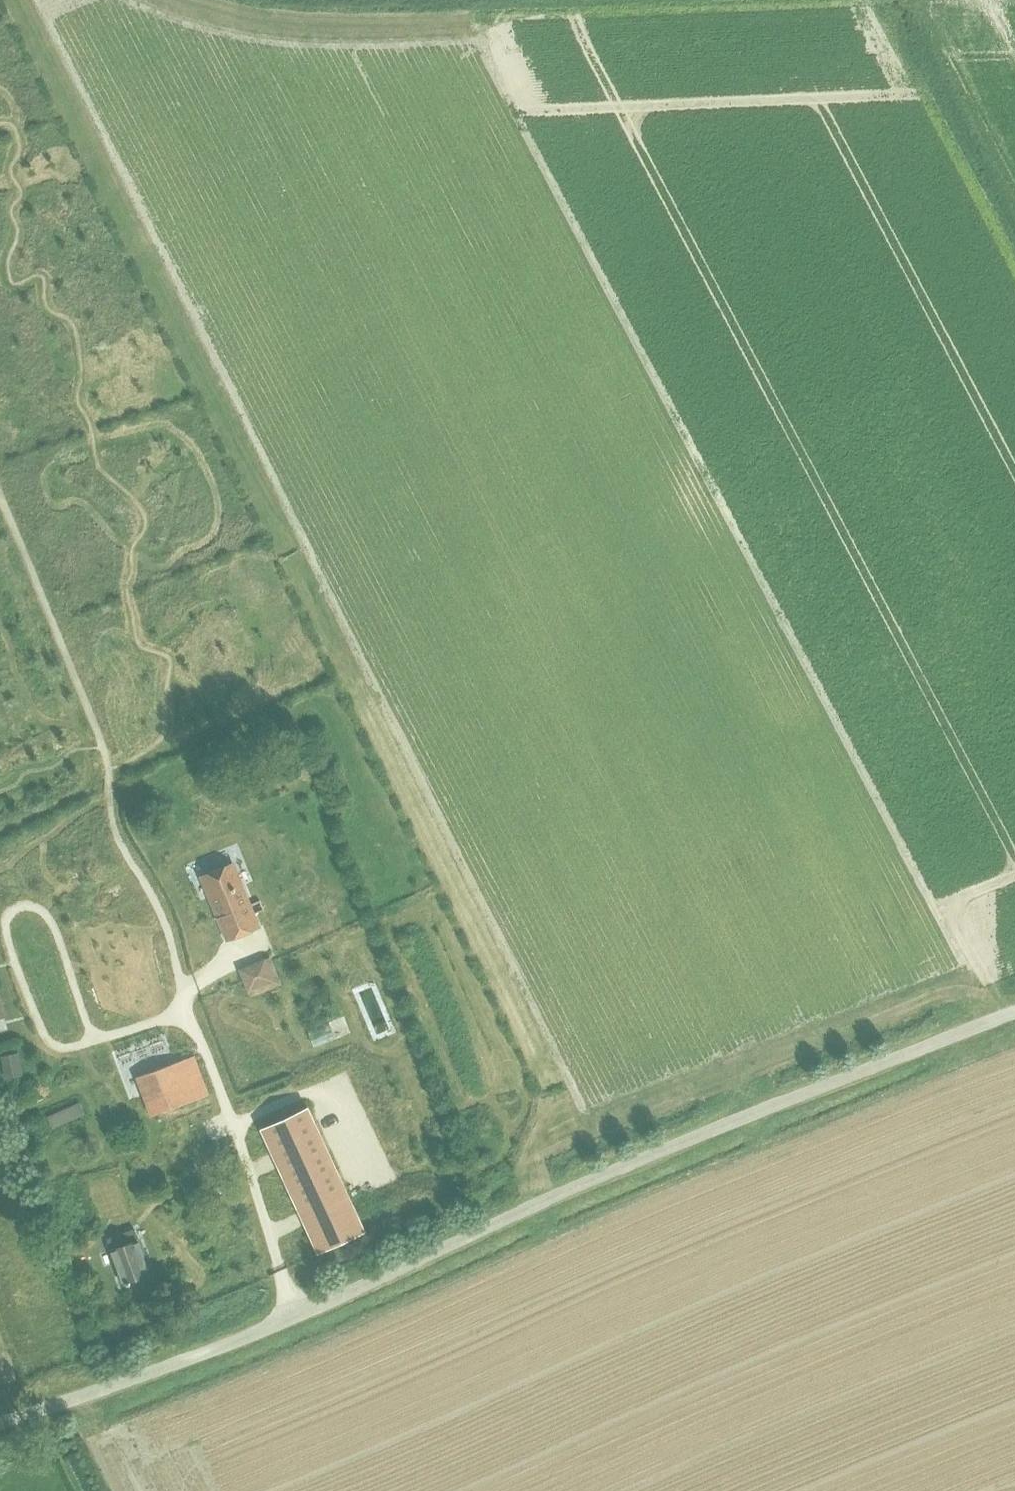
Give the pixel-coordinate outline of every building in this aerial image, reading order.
[(232,863),(201,876),(228,939),(259,926),(232,863)] [(284,1071),(344,1051),(396,1201),(416,1194),(355,1020),(239,1061),(253,1103),(291,1090),(284,1071)] [(0,1055),(0,1059),(3,1077),(21,1073),(18,1052),(0,1055)] [(194,1055),(136,1077),(151,1115),(209,1093),(194,1055)] [(52,1127),(84,1113),(79,1102),(47,1116),(52,1127)] [(318,1252),(358,1234),(303,1109),(261,1127),(318,1252)] [(133,1229),(107,1238),(110,1248),(109,1248),(122,1284),(125,1283),(152,1273),(139,1237),(136,1238),(133,1229)]
